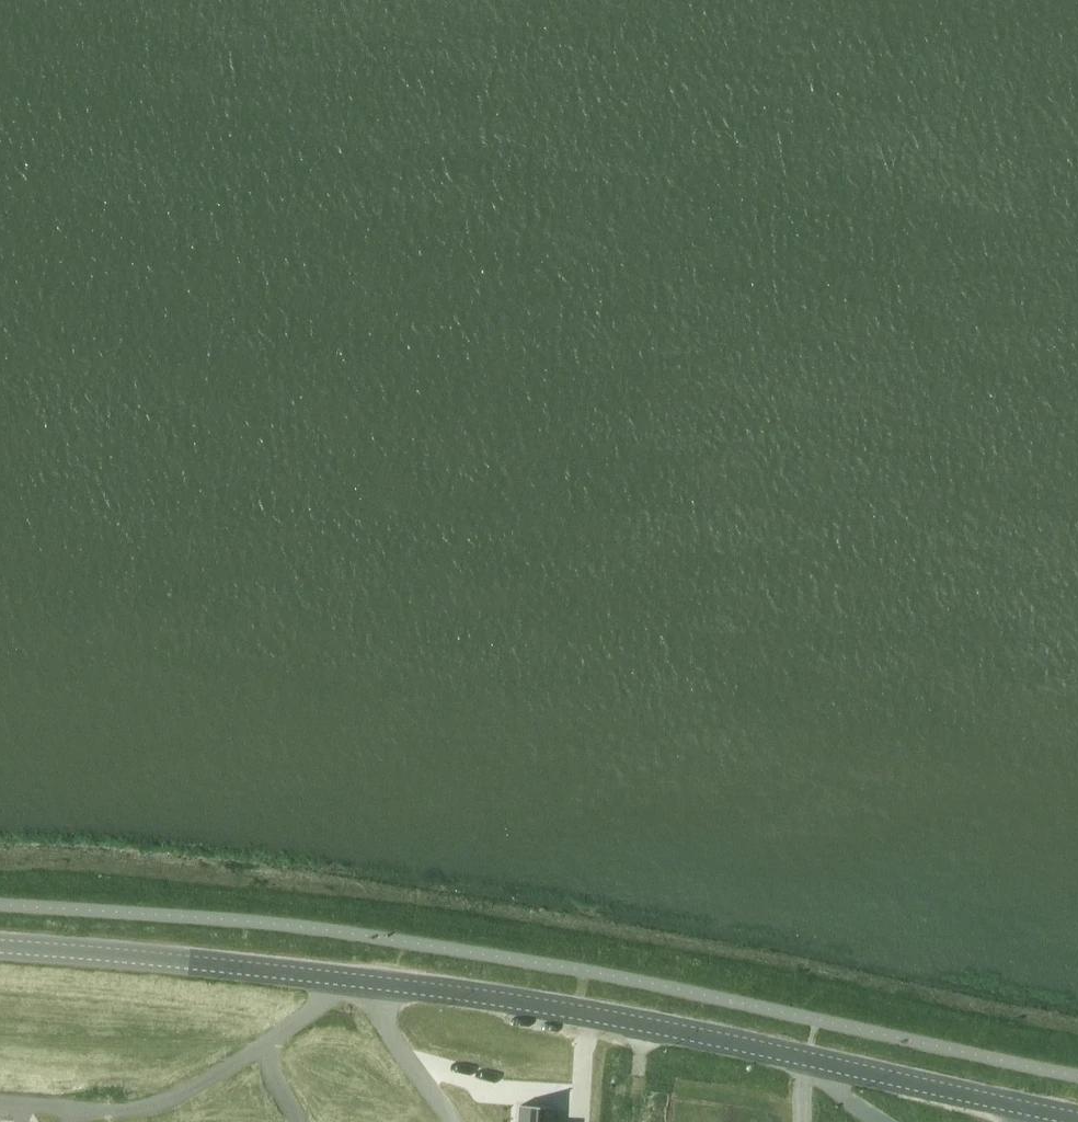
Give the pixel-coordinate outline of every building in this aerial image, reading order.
[(521,1107),(521,1121),(551,1121),(552,1109),(521,1107)]
